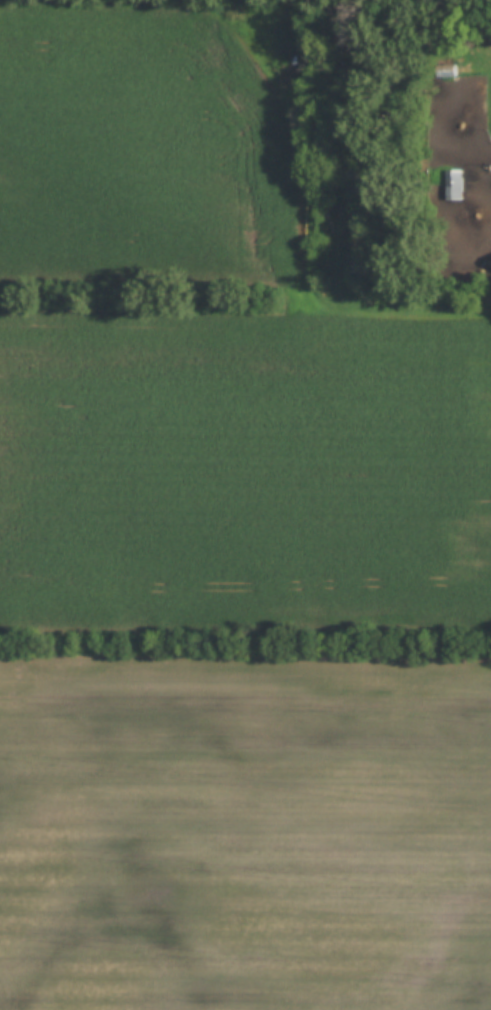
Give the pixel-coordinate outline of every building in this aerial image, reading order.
[(453,171),(471,171),(471,201),(453,201),(453,171)]
